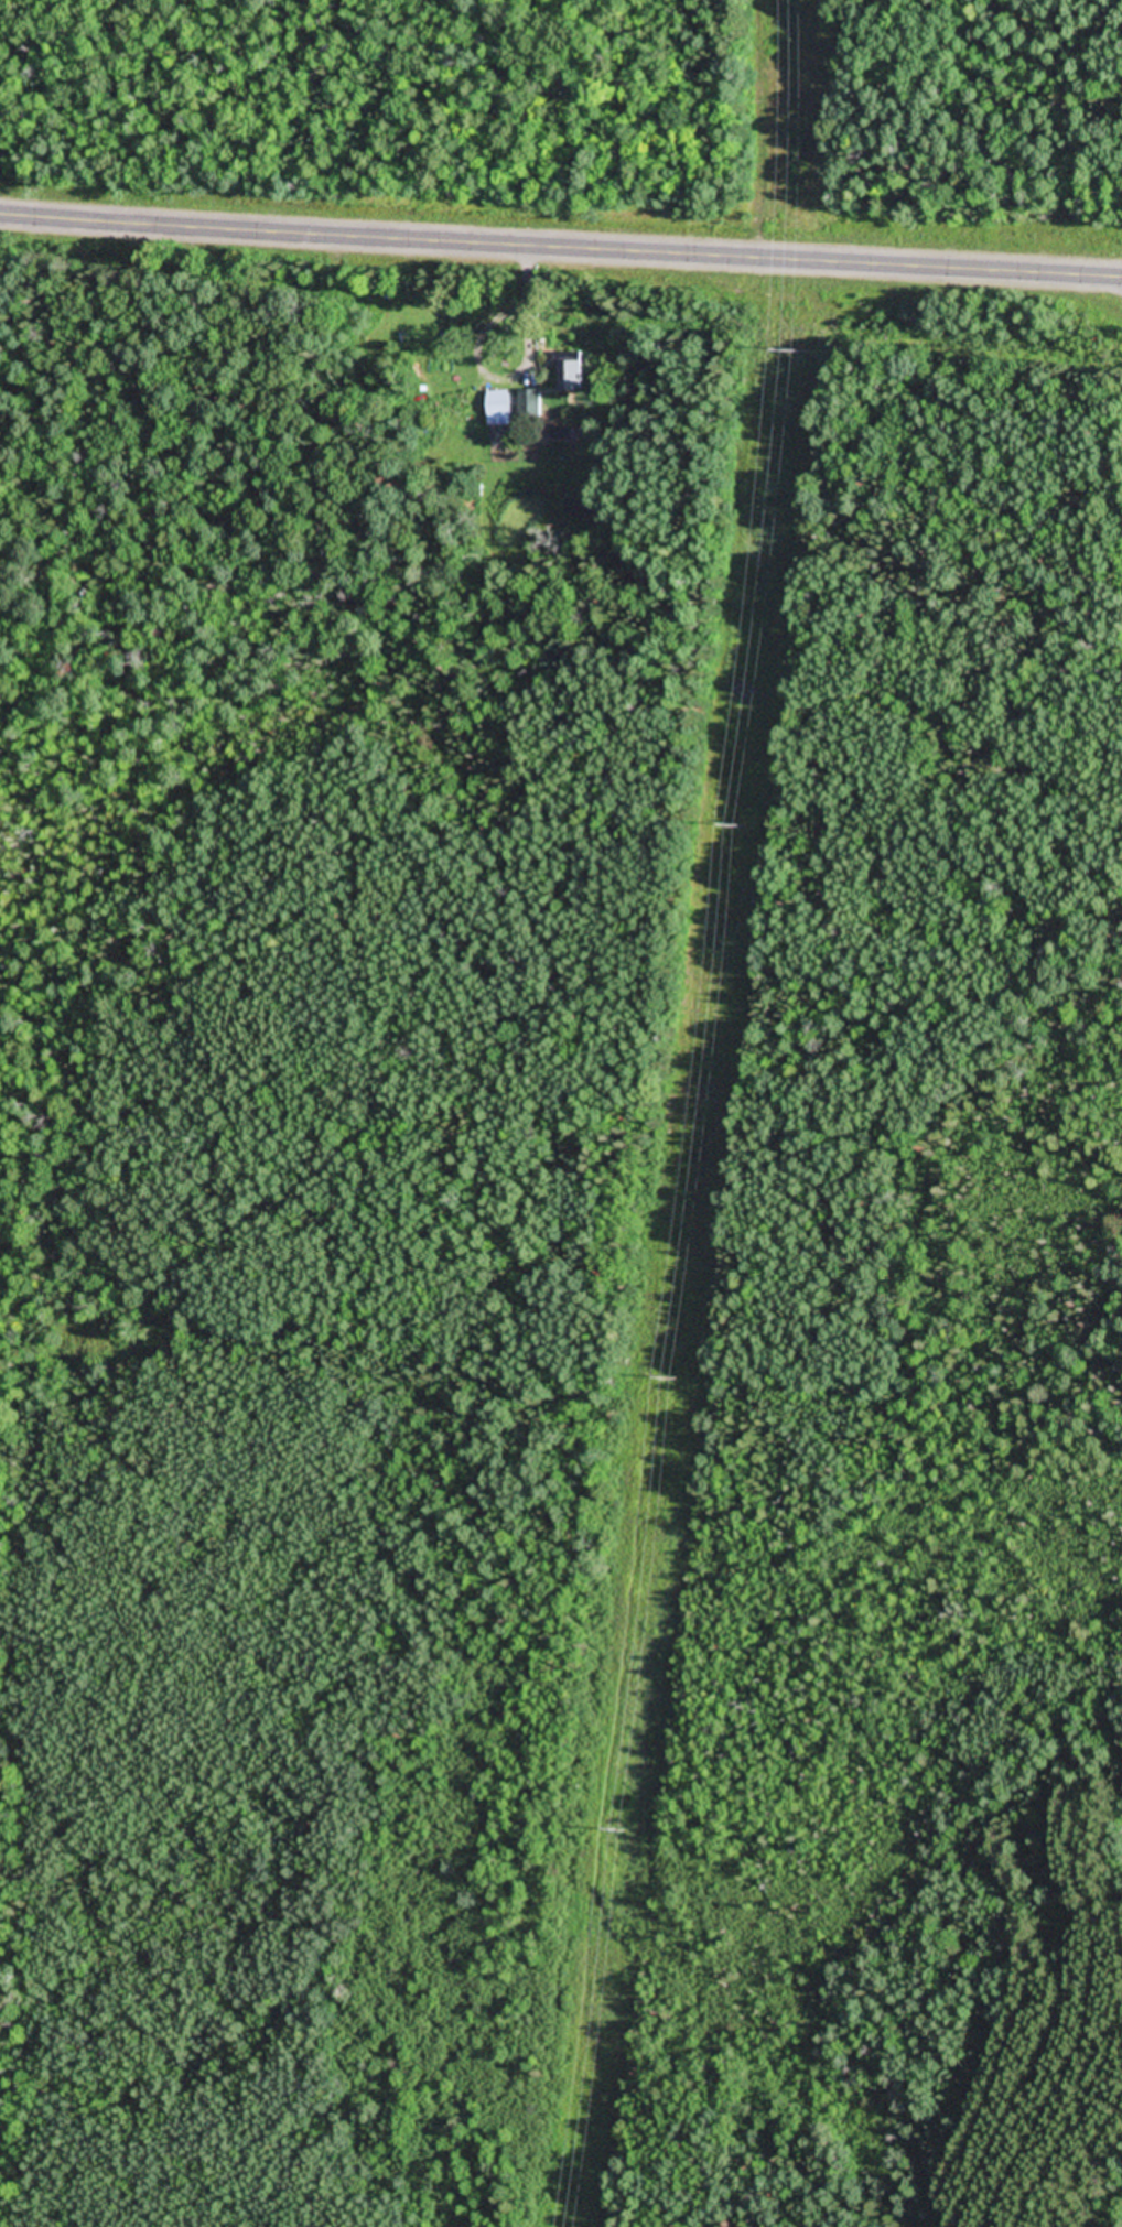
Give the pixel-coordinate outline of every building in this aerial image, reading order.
[(559,353),(559,391),(585,391),(585,353),(559,353)] [(542,419),(542,391),(520,391),(520,419),(542,419)] [(512,427),(512,393),(489,393),(489,428),(512,427)]
